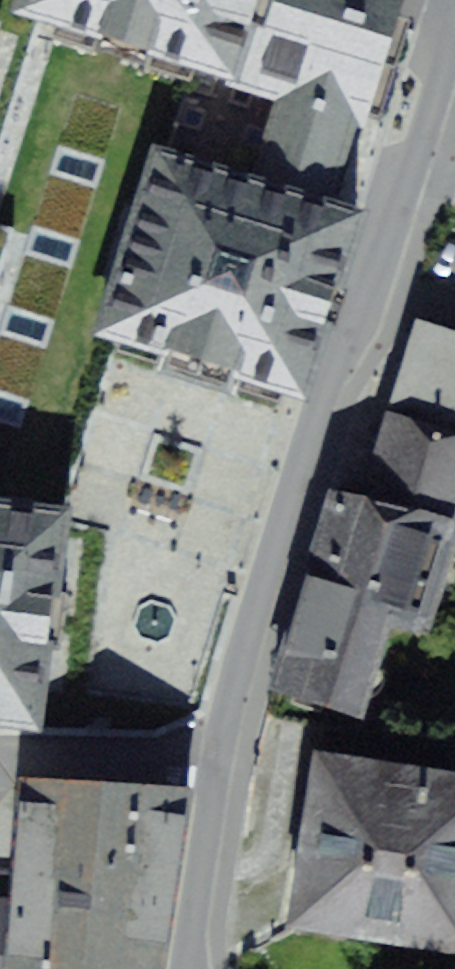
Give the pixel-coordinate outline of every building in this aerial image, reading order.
[(291,64),(257,167),(167,143),(122,298),(325,357),(369,193),(323,181),(380,0),(97,0),(291,64)] [(416,324),(454,334),(454,228),(444,225),(416,324)] [(391,412),(454,430),(454,334),(416,324),(391,412)] [(391,412),(342,588),(402,605),(398,621),(434,631),(454,558),(454,430),(391,412)] [(35,724),(59,521),(0,514),(0,720),(35,724)] [(342,588),(320,582),(287,698),(369,722),(398,621),(402,605),(342,588)] [(320,761),(293,932),(454,958),(454,783),(320,761)] [(200,800),(15,800),(13,914),(0,914),(0,968),(163,968),(200,800)]
